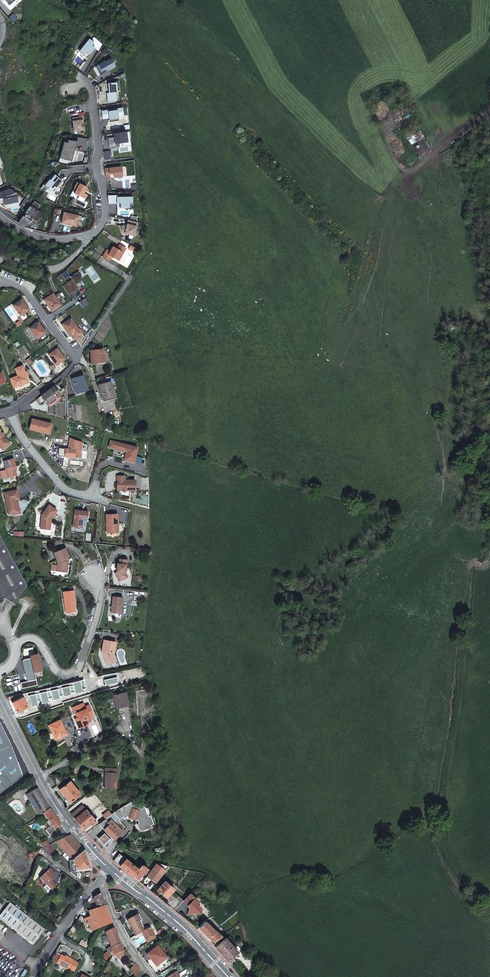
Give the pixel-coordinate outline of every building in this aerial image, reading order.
[(86,41),(76,53),(81,56),(83,53),(86,56),(91,50),(88,48),(90,45),(86,41)] [(101,62),(94,67),(98,74),(105,70),(106,71),(111,67),(107,60),(102,63),(101,62)] [(103,94),(105,103),(113,101),(112,93),(114,93),(112,83),(104,84),(106,94),(103,94)] [(105,112),(105,110),(98,111),(100,119),(106,118),(106,120),(116,118),(115,117),(121,116),(119,108),(112,109),(112,110),(105,112)] [(81,117),(74,118),(74,121),(72,121),(73,131),(83,129),(81,117)] [(105,140),(106,151),(113,150),(113,146),(124,145),(124,135),(112,136),(112,140),(105,140)] [(74,148),(76,142),(67,140),(66,143),(66,145),(65,145),(62,155),(61,158),(69,160),(70,157),(72,157),(74,150),(71,150),(72,147),(74,148)] [(120,167),(104,168),(105,176),(109,176),(109,173),(113,173),(114,177),(121,176),(120,167)] [(48,179),(43,185),(51,191),(55,185),(56,186),(61,180),(53,174),(49,180),(48,179)] [(78,195),(84,198),(86,194),(83,192),(86,186),(76,182),(73,188),(76,189),(74,193),(78,195)] [(3,197),(5,204),(18,201),(16,192),(15,191),(13,192),(12,189),(9,188),(0,192),(0,198),(3,197)] [(76,189),(73,188),(70,195),(76,198),(78,195),(74,193),(76,189)] [(116,194),(107,195),(108,203),(120,202),(120,207),(128,207),(128,202),(131,202),(131,196),(116,196),(116,194)] [(78,216),(63,212),(61,223),(76,226),(78,216)] [(137,222),(128,220),(127,225),(126,227),(122,226),(121,226),(123,234),(125,233),(134,236),(135,236),(138,233),(135,230),(137,222)] [(122,252),(123,253),(126,248),(120,245),(117,249),(113,247),(110,252),(107,250),(103,257),(109,261),(111,257),(117,260),(122,252)] [(65,279),(62,274),(57,278),(69,295),(83,286),(80,282),(79,280),(81,279),(77,273),(76,271),(83,266),(78,259),(66,271),(69,276),(70,277),(72,280),(68,283),(66,280),(65,279)] [(58,293),(55,296),(58,301),(59,301),(58,302),(61,305),(65,302),(58,293)] [(59,301),(58,301),(55,296),(53,294),(51,295),(44,300),(48,306),(51,310),(52,312),(62,305),(61,305),(58,302),(59,301)] [(26,306),(22,299),(13,305),(21,316),(29,310),(29,309),(29,310),(26,306),(27,306),(26,306)] [(77,326),(76,326),(71,318),(62,325),(70,336),(79,330),(79,329),(79,330),(76,326),(77,326)] [(38,322),(30,328),(37,339),(46,333),(46,332),(45,333),(43,329),(38,322)] [(62,355),(57,349),(49,355),(56,365),(65,359),(64,359),(62,356),(62,355)] [(91,363),(104,362),(103,350),(90,351),(91,363)] [(27,376),(25,372),(23,367),(15,370),(18,376),(10,379),(14,388),(29,382),(27,376)] [(77,394),(87,390),(83,375),(72,379),(77,394)] [(103,400),(115,396),(110,382),(98,385),(103,400)] [(45,401),(47,404),(59,394),(53,387),(41,396),(36,400),(40,405),(45,401)] [(51,424),(32,419),(30,427),(34,429),(34,430),(49,434),(51,424)] [(10,443),(3,436),(2,433),(0,433),(0,447),(3,450),(10,443)] [(89,451),(90,446),(65,437),(64,440),(69,441),(68,446),(58,445),(59,451),(65,452),(65,453),(61,452),(61,456),(64,457),(74,457),(81,458),(81,451),(87,451),(89,451)] [(111,441),(109,447),(126,452),(124,460),(134,462),(137,447),(111,441)] [(4,461),(8,478),(17,476),(14,467),(16,467),(13,458),(4,461)] [(117,476),(117,490),(121,490),(124,491),(127,490),(135,490),(135,480),(125,480),(125,476),(117,476)] [(4,493),(9,514),(12,513),(18,512),(16,502),(15,502),(14,500),(19,499),(17,490),(4,493)] [(18,502),(16,502),(18,512),(12,513),(12,515),(20,514),(18,502)] [(42,515),(41,529),(48,530),(48,524),(51,524),(52,518),(57,511),(49,505),(42,515)] [(75,510),(73,526),(82,527),(83,519),(87,520),(88,512),(75,510)] [(106,514),(107,533),(117,532),(116,523),(118,523),(118,514),(106,514)] [(3,597),(14,604),(26,585),(0,536),(0,599),(3,597)] [(67,557),(69,557),(65,548),(54,553),(58,562),(56,571),(67,572),(68,564),(67,563),(66,563),(67,561),(68,560),(67,557)] [(115,573),(119,581),(127,577),(125,572),(126,564),(128,561),(126,559),(119,559),(119,564),(118,563),(117,572),(115,573)] [(74,590),(63,592),(65,607),(68,607),(69,613),(76,612),(74,605),(74,601),(75,601),(74,590)] [(113,596),(111,613),(121,614),(123,597),(113,596)] [(115,658),(114,654),(116,642),(104,640),(102,650),(103,650),(103,653),(104,653),(105,656),(104,657),(107,665),(114,662),(112,659),(115,658)] [(30,658),(23,660),(28,682),(21,684),(22,689),(37,685),(36,678),(43,677),(42,671),(38,654),(30,656),(30,658)] [(66,690),(77,687),(76,682),(64,685),(66,690)] [(67,694),(66,690),(64,685),(9,697),(17,712),(28,707),(24,699),(44,695),(45,699),(67,694)] [(117,708),(129,705),(125,692),(114,696),(117,708)] [(55,733),(58,739),(67,734),(60,720),(49,726),(53,734),(55,733)] [(24,774),(0,724),(0,793),(24,774)] [(116,789),(117,768),(105,768),(104,789),(116,789)] [(70,802),(80,794),(70,781),(68,783),(65,779),(57,785),(60,789),(70,802)] [(42,796),(37,788),(29,793),(41,814),(43,813),(50,809),(42,796)] [(26,795),(38,816),(41,814),(29,793),(26,795)] [(113,813),(119,818),(120,818),(121,819),(127,814),(128,817),(137,818),(139,822),(138,824),(139,829),(151,826),(150,823),(152,822),(149,814),(147,815),(146,812),(145,813),(143,806),(130,802),(113,813)] [(92,817),(95,815),(88,806),(85,809),(83,806),(71,815),(75,819),(83,829),(90,824),(91,825),(96,821),(92,817)] [(50,809),(43,813),(52,825),(55,829),(61,825),(51,812),(50,809)] [(105,819),(99,824),(114,840),(123,831),(117,825),(118,823),(117,822),(119,819),(119,818),(113,813),(111,814),(105,819)] [(55,829),(52,825),(46,830),(49,834),(56,829),(55,829)] [(70,835),(57,841),(72,859),(83,851),(70,835)] [(50,844),(44,847),(43,847),(50,854),(55,849),(52,843),(50,844)] [(70,861),(70,872),(76,877),(77,872),(90,870),(89,863),(83,851),(72,859),(70,861)] [(124,855),(121,853),(118,852),(112,860),(136,879),(142,871),(144,873),(148,868),(140,861),(135,866),(123,857),(124,855)] [(48,863),(42,858),(39,862),(45,867),(48,863)] [(166,866),(156,861),(150,869),(147,872),(145,875),(144,876),(140,881),(146,886),(150,889),(157,878),(166,866)] [(51,890),(55,886),(50,881),(51,879),(55,875),(49,869),(39,878),(51,890)] [(174,886),(165,878),(157,888),(160,891),(161,890),(166,894),(174,886)] [(194,898),(187,891),(184,894),(181,898),(185,902),(185,903),(188,906),(186,909),(189,911),(191,909),(193,911),(198,910),(198,904),(194,901),(195,900),(194,898)] [(97,909),(105,906),(100,893),(93,898),(97,909)] [(45,929),(9,903),(0,916),(0,919),(34,944),(43,931),(45,929)] [(111,922),(105,906),(97,909),(95,909),(87,912),(89,917),(83,919),(89,932),(111,922)] [(153,938),(156,936),(149,926),(144,929),(143,929),(138,920),(139,919),(136,914),(126,919),(135,934),(141,931),(147,941),(151,939),(153,938)] [(211,940),(219,934),(204,920),(197,926),(211,940)] [(119,943),(113,928),(104,932),(109,944),(109,946),(110,947),(119,943)] [(219,936),(211,943),(213,946),(220,953),(226,960),(236,951),(223,937),(221,938),(219,936)] [(106,948),(112,955),(115,954),(121,951),(122,951),(119,943),(110,947),(109,946),(109,944),(106,948)] [(155,965),(165,957),(157,947),(147,954),(155,965)] [(52,959),(57,962),(62,954),(56,951),(52,959)] [(71,969),(75,971),(78,964),(79,963),(68,957),(68,958),(65,956),(62,954),(57,962),(70,970),(71,969)] [(135,964),(130,970),(136,975),(140,971),(137,969),(138,968),(135,964)]
